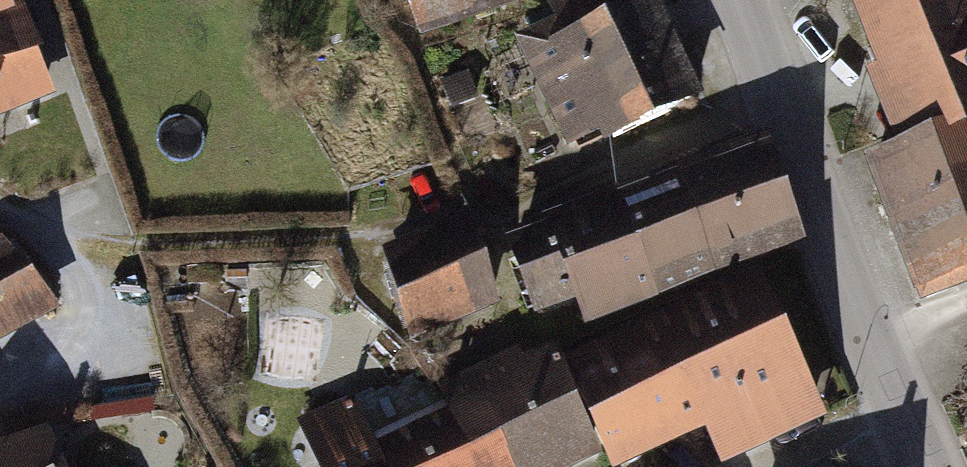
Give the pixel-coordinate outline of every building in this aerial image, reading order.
[(68,103),(50,60),(60,57),(36,0),(0,0),(0,131),(68,103)] [(447,47),(565,0),(428,0),(447,47)] [(672,0),(588,0),(565,10),(574,30),(535,47),(582,153),(714,94),(672,0)] [(895,69),(882,73),(913,146),(879,160),(937,304),(966,291),(966,0),(866,0),(895,69)] [(552,212),(507,229),(543,306),(580,291),(594,325),(797,238),(767,137),(557,221),(552,212)] [(494,296),(470,232),(396,259),(413,329),(494,296)] [(54,304),(1,242),(0,243),(0,332),(54,304)] [(307,426),(327,466),(599,466),(618,458),(623,466),(650,466),(727,430),(744,465),(843,418),(773,271),(575,366),(562,340),(457,390),(464,406),(387,443),(365,398),(307,426)] [(0,459),(0,466),(84,466),(65,427),(0,459)]
